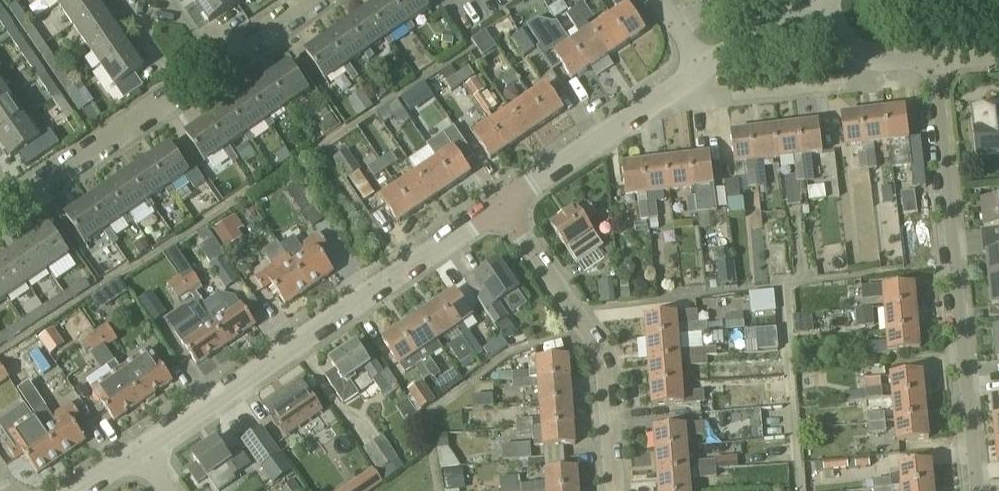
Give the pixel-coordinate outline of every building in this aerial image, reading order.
[(59,5),(73,25),(101,6),(96,0),(66,0),(59,5)] [(195,2),(209,23),(237,3),(235,0),(198,0),(195,2)] [(388,0),(382,0),(365,12),(385,39),(390,47),(395,43),(390,36),(405,25),(388,0)] [(405,25),(410,33),(415,29),(410,22),(428,9),(422,0),(388,0),(405,25)] [(612,18),(628,43),(645,32),(629,7),(631,6),(627,0),(613,0),(621,12),(612,18)] [(17,2),(9,8),(23,29),(31,24),(31,23),(41,16),(33,5),(23,11),(17,2)] [(577,8),(587,23),(594,18),(584,4),(577,8)] [(101,6),(73,25),(87,46),(115,27),(101,6)] [(582,37),(572,44),(588,69),(608,56),(592,31),(587,23),(577,8),(570,13),(580,28),(577,30),(582,37)] [(0,14),(0,21),(7,31),(11,37),(19,32),(4,11),(0,14)] [(385,39),(365,12),(345,26),(364,53),(369,61),(374,57),(369,50),(385,39)] [(612,18),(599,26),(592,31),(608,56),(628,43),(612,18)] [(551,31),(541,38),(554,57),(556,55),(572,80),(588,69),(572,44),(557,22),(549,27),(551,31)] [(31,24),(23,29),(38,50),(46,44),(31,24)] [(364,53),(345,26),(325,40),(344,67),(349,75),(354,71),(349,64),(364,53)] [(115,27),(87,46),(101,67),(129,48),(115,27)] [(532,38),(525,28),(511,37),(522,54),(536,45),(532,38)] [(443,42),(454,44),(455,33),(445,31),(443,42)] [(19,32),(11,37),(26,58),(33,53),(19,32)] [(486,33),(472,43),(483,59),(497,49),(486,33)] [(344,67),(325,40),(306,53),(325,81),(344,67)] [(46,44),(38,50),(52,70),(60,65),(46,44)] [(129,48),(101,67),(125,101),(144,88),(135,74),(143,69),(129,48)] [(33,53),(26,58),(40,79),(47,74),(33,53)] [(308,91),(289,63),(266,80),(285,108),(290,115),(295,112),(290,104),(308,91)] [(60,65),(52,70),(66,91),(74,86),(60,65)] [(470,66),(458,74),(464,84),(476,76),(470,66)] [(520,80),(513,70),(501,79),(508,88),(520,80)] [(359,78),(354,71),(349,75),(354,82),(355,81),(359,78)] [(47,74),(40,79),(54,99),(61,94),(47,74)] [(464,84),(458,74),(446,82),(453,92),(464,84)] [(285,108),(266,80),(245,94),(265,122),(270,129),(275,126),(270,118),(285,108)] [(476,80),(467,86),(475,99),(476,99),(486,115),(493,110),(482,94),(485,92),(476,80)] [(387,82),(376,89),(382,97),(393,90),(387,82)] [(11,99),(0,83),(0,106),(11,99)] [(546,85),(530,96),(547,123),(564,111),(546,85)] [(74,86),(66,91),(80,112),(88,106),(74,86)] [(363,91),(350,100),(361,116),(374,108),(363,91)] [(61,94),(54,99),(68,121),(75,116),(61,94)] [(265,122),(245,94),(225,108),(244,136),(249,143),(254,140),(249,132),(265,122)] [(411,94),(401,101),(411,115),(421,108),(411,94)] [(530,96),(509,110),(527,136),(547,123),(530,96)] [(0,106),(0,137),(25,119),(11,99),(0,106)] [(398,101),(387,107),(394,118),(404,111),(398,101)] [(978,155),(998,153),(998,105),(975,107),(977,128),(975,128),(978,155)] [(906,107),(885,110),(888,141),(889,141),(892,170),(913,167),(910,138),(906,107)] [(244,136),(225,108),(204,122),(224,150),(229,157),(234,153),(229,146),(244,136)] [(509,110),(490,124),(507,150),(527,136),(509,110)] [(885,110),(863,112),(867,144),(866,144),(865,144),(866,152),(869,169),(877,168),(878,168),(874,143),(888,141),(885,110)] [(867,144),(863,112),(842,115),(846,146),(866,144),(867,144)] [(338,126),(331,115),(317,124),(325,135),(338,126)] [(0,137),(0,142),(11,159),(39,140),(25,119),(0,137)] [(224,150),(204,122),(186,135),(205,163),(224,150)] [(820,122),(798,125),(801,156),(803,155),(806,182),(815,181),(812,154),(824,153),(820,122)] [(507,150),(490,124),(473,136),(490,161),(507,150)] [(798,125),(776,127),(779,158),(794,156),(796,176),(797,183),(799,183),(806,182),(803,155),(801,156),(798,125)] [(427,145),(436,160),(453,185),(470,174),(464,164),(473,157),(452,127),(427,145)] [(776,127),(754,130),(760,187),(768,186),(764,160),(779,158),(776,127)] [(735,163),(746,162),(750,188),(760,187),(754,130),(731,133),(735,163)] [(249,143),(237,151),(245,162),(257,154),(249,143)] [(180,163),(169,146),(146,162),(165,190),(170,197),(175,194),(170,186),(186,175),(195,189),(206,181),(189,157),(180,163)] [(348,149),(334,159),(348,180),(362,170),(348,149)] [(286,150),(276,156),(281,164),(291,158),(286,150)] [(392,152),(380,161),(387,170),(399,162),(392,152)] [(866,152),(859,154),(861,170),(869,169),(866,152)] [(234,153),(229,157),(233,164),(235,163),(239,161),(234,153)] [(387,170),(380,161),(379,161),(375,155),(364,162),(376,178),(387,170)] [(689,157),(693,188),(715,185),(712,155),(689,157)] [(689,157),(667,160),(671,190),(693,188),(689,157)] [(436,160),(417,173),(434,199),(453,185),(436,160)] [(667,160),(645,162),(649,193),(652,219),(658,218),(659,218),(657,202),(665,201),(664,191),(671,190),(667,160)] [(165,190),(146,162),(126,176),(145,204),(150,211),(155,208),(150,200),(165,190)] [(626,195),(638,194),(641,220),(650,219),(652,219),(649,193),(645,162),(623,165),(626,195)] [(417,173),(397,186),(414,212),(434,199),(417,173)] [(145,204),(126,176),(105,190),(124,218),(129,225),(135,221),(130,214),(145,204)] [(796,176),(785,177),(788,206),(801,205),(800,196),(808,195),(806,182),(799,183),(797,183),(796,176)] [(390,191),(397,186),(393,180),(386,185),(390,191)] [(740,183),(716,184),(717,207),(729,206),(729,213),(742,212),(740,183)] [(303,189),(299,184),(285,193),(289,199),(303,189)] [(826,185),(808,187),(809,200),(827,198),(826,185)] [(414,212),(397,186),(380,198),(398,223),(414,212)] [(124,218),(105,190),(85,204),(104,232),(109,239),(114,235),(109,228),(124,218)] [(918,212),(915,191),(902,193),(904,214),(918,212)] [(696,197),(688,197),(690,214),(697,214),(696,197)] [(998,228),(998,201),(983,203),(985,229),(998,228)] [(567,249),(578,265),(604,246),(594,231),(589,223),(599,215),(589,202),(579,209),(578,207),(551,226),(567,249)] [(312,203),(299,212),(312,231),(326,222),(312,203)] [(85,204),(65,218),(84,245),(104,232),(85,204)] [(235,217),(213,232),(222,244),(238,233),(243,229),(235,217)] [(652,219),(650,219),(650,227),(659,226),(658,218),(652,219)] [(49,229),(28,243),(47,271),(67,256),(49,229)] [(294,238),(281,248),(287,256),(293,265),(295,268),(309,289),(333,272),(319,252),(328,246),(319,234),(300,247),(294,238)] [(119,242),(114,235),(109,239),(114,246),(114,245),(119,242)] [(144,239),(134,246),(140,255),(150,248),(144,239)] [(214,240),(199,250),(211,267),(209,268),(226,291),(240,282),(238,280),(223,258),(225,257),(224,255),(214,240)] [(28,243),(7,257),(26,285),(47,271),(28,243)] [(990,280),(998,279),(998,253),(988,254),(990,280)] [(6,299),(26,285),(7,257),(7,258),(4,254),(0,256),(0,290),(6,299)] [(274,265),(254,279),(262,291),(270,285),(285,306),(309,289),(295,268),(293,265),(287,256),(274,265)] [(500,261),(475,277),(487,294),(477,300),(495,327),(496,326),(507,319),(509,317),(502,306),(521,293),(516,286),(520,283),(513,273),(509,275),(500,261)] [(734,262),(718,264),(720,285),(737,284),(734,262)] [(190,270),(180,277),(189,292),(200,285),(190,270)] [(180,277),(169,284),(179,299),(189,292),(180,277)] [(119,278),(109,284),(117,298),(128,292),(119,278)] [(990,280),(993,306),(998,305),(998,279),(990,280)] [(86,280),(65,294),(70,302),(91,288),(86,280)] [(615,281),(601,282),(602,303),(616,301),(615,281)] [(885,286),(862,288),(863,300),(885,298),(886,309),(917,307),(915,285),(885,288),(885,286)] [(630,287),(621,288),(621,300),(630,299),(630,287)] [(749,290),(751,311),(776,310),(775,289),(749,290)] [(456,290),(440,302),(457,328),(457,327),(464,337),(475,355),(483,350),(471,332),(472,331),(466,322),(474,316),(456,290)] [(139,301),(150,316),(162,307),(152,292),(139,301)] [(65,294),(45,307),(49,315),(70,302),(65,294)] [(221,298),(201,310),(212,326),(226,346),(255,326),(241,307),(240,307),(236,301),(221,298)] [(428,305),(417,312),(437,341),(457,328),(440,302),(430,308),(428,305)] [(195,319),(175,333),(197,365),(226,346),(212,326),(201,310),(197,304),(189,309),(195,319)] [(29,329),(49,315),(45,307),(24,321),(29,329)] [(917,307),(886,309),(887,331),(919,328),(917,307)] [(876,310),(858,311),(859,329),(877,327),(876,310)] [(443,351),(437,341),(417,312),(407,319),(409,322),(400,329),(418,354),(432,376),(434,379),(441,374),(431,359),(443,351)] [(647,318),(648,340),(679,337),(678,325),(699,324),(698,313),(676,314),(676,316),(647,318)] [(746,315),(727,316),(728,331),(747,330),(746,315)] [(813,316),(796,317),(798,335),(814,333),(813,316)] [(507,319),(496,326),(502,334),(505,340),(516,333),(507,319)] [(24,321),(3,334),(8,342),(29,329),(24,321)] [(107,323),(95,332),(106,348),(118,340),(107,323)] [(919,328),(887,331),(888,341),(867,342),(868,356),(897,354),(898,351),(920,350),(919,328)] [(48,352),(62,342),(53,329),(38,339),(48,352)] [(418,354),(400,329),(383,340),(401,366),(406,373),(415,367),(424,381),(432,376),(418,354)] [(106,348),(95,332),(85,339),(96,356),(106,348)] [(679,337),(648,340),(650,361),(708,357),(707,349),(704,349),(703,334),(679,335),(679,337)] [(775,334),(757,335),(758,351),(776,349),(775,334)] [(501,335),(484,347),(492,357),(509,345),(501,335)] [(475,355),(464,337),(450,347),(461,364),(475,355)] [(331,361),(337,369),(325,376),(345,404),(360,394),(351,382),(357,378),(355,375),(364,369),(373,381),(381,376),(390,388),(398,383),(389,369),(384,372),(376,359),(370,363),(357,343),(331,361)] [(120,368),(143,402),(145,401),(147,404),(155,399),(153,395),(172,382),(149,348),(120,368)] [(569,357),(538,359),(540,379),(540,380),(571,377),(569,357)] [(708,357),(650,361),(651,383),(683,381),(682,367),(708,366),(708,357)] [(143,402),(120,368),(115,361),(86,381),(114,422),(143,402)] [(9,380),(0,367),(0,386),(9,380)] [(444,393),(463,379),(454,368),(436,381),(444,393)] [(513,373),(500,374),(500,381),(513,381),(513,382),(531,380),(530,372),(513,373)] [(891,377),(894,398),(925,395),(923,374),(891,377)] [(531,380),(513,382),(514,384),(514,389),(540,387),(541,405),(573,402),(571,379),(571,377),(540,380),(531,380)] [(278,426),(280,425),(287,437),(324,411),(311,391),(309,393),(301,381),(264,407),(278,426)] [(683,381),(651,383),(653,405),(676,403),(676,406),(703,403),(702,390),(683,392),(683,381)] [(30,383),(19,391),(36,416),(47,408),(30,383)] [(410,392),(422,411),(436,402),(423,383),(410,392)] [(884,389),(846,393),(848,404),(885,400),(884,389)] [(494,395),(473,397),(474,409),(495,408),(494,395)] [(925,395),(894,398),(896,420),(928,417),(925,395)] [(409,401),(398,409),(406,420),(417,413),(412,406),(409,401)] [(517,420),(517,430),(574,425),(573,402),(541,405),(543,419),(517,420)] [(49,414),(37,423),(39,426),(45,434),(47,437),(61,458),(85,442),(71,421),(79,415),(71,404),(53,417),(52,417),(49,414)] [(0,423),(0,425),(4,432),(3,433),(12,445),(7,448),(15,460),(23,454),(38,475),(61,458),(47,437),(45,434),(39,426),(37,423),(25,406),(0,423)] [(887,421),(886,414),(870,416),(871,422),(887,421)] [(928,417),(896,420),(898,442),(930,438),(928,417)] [(887,421),(871,422),(872,435),(888,434),(887,421)] [(655,431),(657,452),(688,450),(687,437),(708,436),(708,423),(686,424),(687,428),(655,431)] [(574,425),(517,430),(518,439),(535,437),(536,448),(576,445),(574,425)] [(263,427),(243,441),(274,484),(293,470),(263,427)] [(447,434),(436,435),(438,449),(449,447),(447,434)] [(384,436),(364,450),(383,478),(403,465),(384,436)] [(230,457),(217,439),(193,455),(198,463),(189,471),(199,484),(208,478),(217,490),(222,490),(237,481),(234,478),(251,465),(240,449),(230,457)] [(531,443),(503,446),(504,461),(533,459),(531,443)] [(688,450),(657,452),(659,474),(690,471),(688,450)] [(717,461),(699,463),(699,471),(718,470),(740,469),(740,458),(717,459),(717,461)] [(872,462),(817,464),(818,473),(873,469),(872,462)] [(903,489),(934,486),(932,464),(901,467),(902,477),(892,478),(892,479),(876,480),(876,481),(877,490),(880,490),(893,490),(903,489)] [(356,480),(364,490),(370,490),(384,481),(375,467),(356,480)] [(521,485),(522,490),(555,490),(579,489),(578,468),(546,471),(547,483),(521,485)] [(445,471),(447,490),(457,490),(462,490),(460,469),(445,471)] [(719,479),(718,470),(699,471),(700,481),(719,479)] [(659,474),(660,490),(691,490),(690,471),(659,474)] [(521,485),(521,477),(500,478),(501,490),(522,490),(521,485)]
